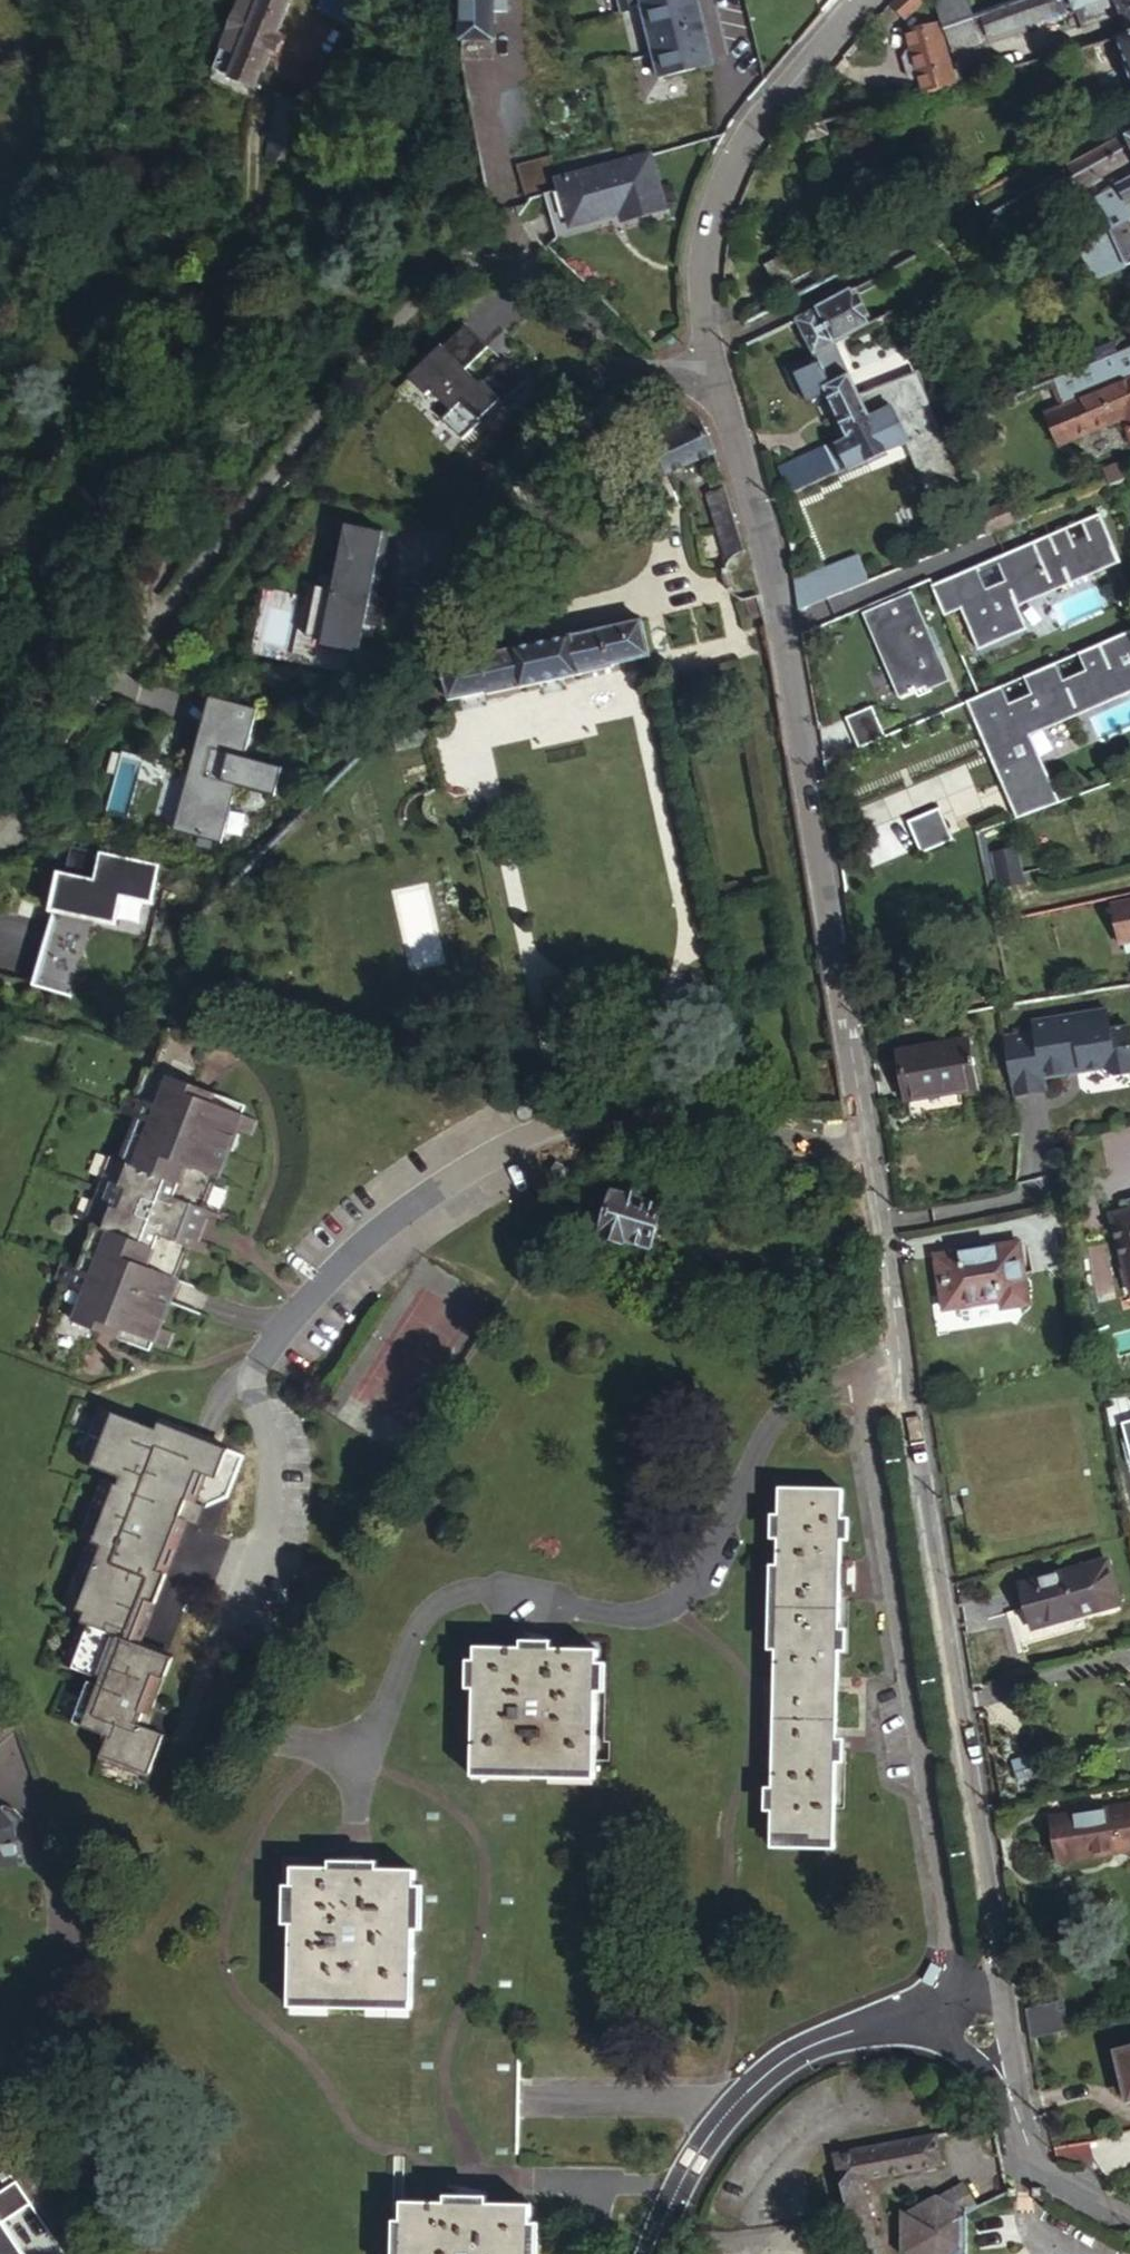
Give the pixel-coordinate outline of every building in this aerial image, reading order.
[(212,69),(256,88),(271,54),(279,58),(289,39),(280,36),(297,0),(268,0),(267,2),(263,0),(243,0),(212,69)] [(325,9),(361,26),(372,5),(362,0),(330,0),(325,9)] [(461,40),(492,40),(491,12),(503,12),(503,0),(460,0),(461,40)] [(620,9),(640,5),(656,75),(711,61),(698,6),(697,0),(618,0),(620,9)] [(934,4),(938,19),(940,25),(966,17),(970,15),(966,0),(933,0),(934,4)] [(1022,0),(975,14),(982,35),(1026,22),(1045,16),(1051,15),(1058,15),(1110,0),(1022,0)] [(1128,31),(1129,31),(1129,0),(1111,0),(1117,17),(1122,15),(1128,31)] [(938,19),(934,4),(907,11),(911,26),(933,20),(938,19)] [(966,17),(940,25),(951,66),(954,73),(974,67),(967,42),(973,41),(966,17)] [(945,68),(933,20),(911,26),(901,28),(907,47),(902,48),(897,55),(901,70),(908,75),(913,73),(917,88),(948,80),(945,68)] [(1128,31),(1115,35),(1129,68),(1129,31),(1128,31)] [(945,68),(948,80),(955,78),(954,73),(951,66),(945,68)] [(275,95),(266,158),(276,162),(308,110),(275,95)] [(815,117),(794,123),(797,135),(819,129),(815,117)] [(1071,164),(1080,186),(1129,162),(1129,135),(1106,146),(1083,157),(1071,164)] [(510,162),(521,197),(555,187),(551,177),(545,153),(510,162)] [(545,196),(554,223),(558,240),(609,224),(611,234),(658,220),(642,168),(545,196)] [(1110,235),(1129,223),(1129,175),(1092,192),(1110,235)] [(523,203),(514,206),(521,219),(527,231),(554,223),(545,196),(523,203)] [(1110,235),(1120,258),(1129,253),(1129,223),(1110,235)] [(861,265),(879,255),(872,243),(855,253),(861,265)] [(1120,258),(1125,271),(1129,269),(1129,253),(1120,258)] [(852,291),(797,319),(813,354),(836,343),(867,329),(852,291)] [(472,316),(407,383),(467,441),(532,374),(472,316)] [(836,343),(813,354),(817,364),(826,384),(849,374),(836,343)] [(868,419),(849,374),(826,384),(817,364),(800,373),(801,376),(798,383),(801,391),(808,392),(813,403),(830,395),(850,437),(871,427),(868,419)] [(1050,411),(1065,445),(1127,419),(1129,426),(1129,378),(1050,411)] [(891,408),(868,419),(871,427),(850,437),(831,447),(834,454),(843,476),(934,435),(914,387),(887,399),(891,408)] [(686,406),(678,404),(650,427),(653,436),(649,439),(652,446),(625,458),(637,490),(715,455),(704,431),(686,406)] [(783,467),(796,497),(809,491),(800,470),(834,454),(831,447),(829,445),(783,467)] [(809,491),(843,476),(834,454),(800,470),(809,491)] [(379,483),(382,472),(361,466),(359,477),(379,483)] [(735,556),(746,553),(725,488),(709,492),(729,562),(733,561),(733,558),(735,556)] [(311,666),(349,591),(379,531),(347,514),(316,574),(293,563),(255,638),(311,666)] [(1110,564),(1090,518),(923,591),(936,621),(953,614),(970,654),(1018,633),(1008,610),(1110,564)] [(915,563),(889,574),(894,588),(920,578),(915,563)] [(831,564),(797,577),(804,607),(843,592),(831,564)] [(942,685),(902,600),(858,621),(895,700),(921,688),(924,694),(942,685)] [(427,673),(434,705),(488,694),(489,696),(614,668),(614,664),(711,643),(703,604),(639,618),(639,622),(480,658),(481,661),(427,673)] [(1124,632),(1080,649),(1087,666),(1066,674),(1059,657),(1025,671),(1032,687),(1011,696),(1005,679),(975,691),(1009,779),(1039,767),(1028,738),(1025,730),(1119,693),(1121,701),(1129,697),(1129,647),(1124,632)] [(1009,779),(975,691),(968,694),(1013,810),(1050,795),(1039,767),(1009,779)] [(249,708),(207,699),(179,837),(221,845),(233,786),(272,794),(276,772),(238,764),(249,708)] [(872,702),(846,715),(860,744),(886,732),(872,702)] [(942,813),(910,827),(921,854),(953,841),(942,813)] [(160,864),(71,846),(60,898),(32,985),(72,997),(96,915),(112,919),(120,893),(149,901),(160,864)] [(1022,886),(1016,853),(996,857),(1002,890),(1022,886)] [(1113,906),(1122,946),(1129,944),(1129,902),(1113,906)] [(1015,1095),(1048,1090),(1046,1079),(1070,1075),(1069,1067),(1083,1065),(1084,1072),(1109,1068),(1110,1070),(1117,1076),(1129,1073),(1129,1027),(1112,1030),(1108,1009),(1035,1021),(1037,1031),(1006,1036),(1015,1095)] [(234,1134),(241,1117),(245,1106),(195,1089),(203,1067),(198,1066),(206,1046),(169,1033),(153,1074),(146,1071),(134,1103),(141,1106),(135,1122),(120,1163),(112,1161),(103,1183),(111,1186),(103,1207),(95,1204),(86,1227),(95,1230),(78,1273),(72,1289),(64,1287),(52,1318),(60,1321),(44,1362),(82,1375),(89,1358),(94,1361),(103,1337),(152,1355),(155,1346),(161,1330),(191,1251),(195,1239),(202,1220),(206,1210),(234,1134)] [(979,1086),(971,1042),(902,1055),(908,1099),(979,1086)] [(1069,1067),(1070,1075),(1084,1072),(1083,1065),(1069,1067)] [(141,1106),(134,1103),(124,1099),(117,1116),(135,1122),(141,1106)] [(255,1122),(241,1117),(234,1134),(249,1138),(255,1122)] [(567,1182),(573,1172),(558,1161),(551,1171),(567,1182)] [(111,1186),(103,1183),(95,1204),(103,1207),(111,1186)] [(647,1255),(661,1206),(640,1200),(640,1196),(627,1192),(626,1196),(612,1192),(601,1239),(626,1247),(626,1250),(647,1255)] [(220,1215),(206,1210),(202,1220),(210,1223),(216,1225),(220,1215)] [(1116,1213),(1128,1268),(1124,1269),(1127,1282),(1129,1282),(1129,1210),(1116,1213)] [(210,1223),(202,1220),(195,1239),(203,1242),(210,1223)] [(203,1242),(195,1239),(191,1251),(205,1257),(209,1245),(203,1242)] [(1030,1305),(1017,1243),(937,1258),(947,1311),(1003,1300),(1005,1310),(1030,1305)] [(176,1335),(161,1330),(155,1346),(169,1351),(176,1335)] [(192,1522),(199,1503),(195,1502),(204,1476),(216,1480),(227,1450),(159,1425),(156,1430),(99,1409),(78,1463),(111,1476),(109,1483),(101,1481),(80,1539),(87,1542),(103,1548),(99,1562),(82,1555),(69,1593),(91,1602),(85,1617),(66,1669),(101,1682),(99,1689),(88,1685),(73,1725),(109,1738),(102,1758),(149,1775),(165,1734),(150,1728),(158,1710),(155,1709),(174,1655),(141,1643),(186,1520),(192,1522)] [(837,1586),(837,1495),(776,1495),(773,1841),(835,1842),(835,1817),(836,1654),(837,1586)] [(206,1506),(199,1503),(192,1522),(200,1524),(206,1506)] [(103,1548),(87,1542),(82,1555),(99,1562),(103,1548)] [(1120,1605),(1108,1560),(1021,1587),(1035,1632),(1120,1605)] [(64,1608),(85,1617),(91,1602),(69,1593),(64,1608)] [(469,1766),(535,1768),(591,1768),(594,1634),(539,1633),(472,1632),(469,1766)] [(1050,1819),(1055,1847),(1058,1864),(1129,1851),(1129,1805),(1050,1819)] [(17,1865),(14,1830),(10,1830),(9,1819),(0,1809),(0,1867),(17,1865)] [(412,1993),(414,1861),(358,1860),(291,1859),(290,1990),(412,1993)] [(1058,2004),(1028,2010),(1033,2041),(1073,2031),(1072,2026),(1068,2012),(1059,2013),(1058,2004)] [(1118,2054),(1129,2101),(1129,2051),(1118,2054)] [(983,2163),(978,2131),(944,2137),(950,2169),(983,2163)] [(849,2239),(861,2237),(870,2235),(861,2177),(939,2163),(934,2139),(835,2156),(849,2239)] [(895,2206),(901,2253),(908,2249),(917,2253),(968,2253),(969,2207),(980,2201),(967,2177),(904,2211),(895,2206)] [(6,2221),(35,2201),(20,2179),(0,2193),(0,2253),(29,2253),(6,2221)] [(832,2226),(830,2201),(808,2202),(810,2229),(832,2226)] [(530,2209),(471,2208),(410,2208),(405,2208),(405,2253),(530,2253),(530,2209)]
